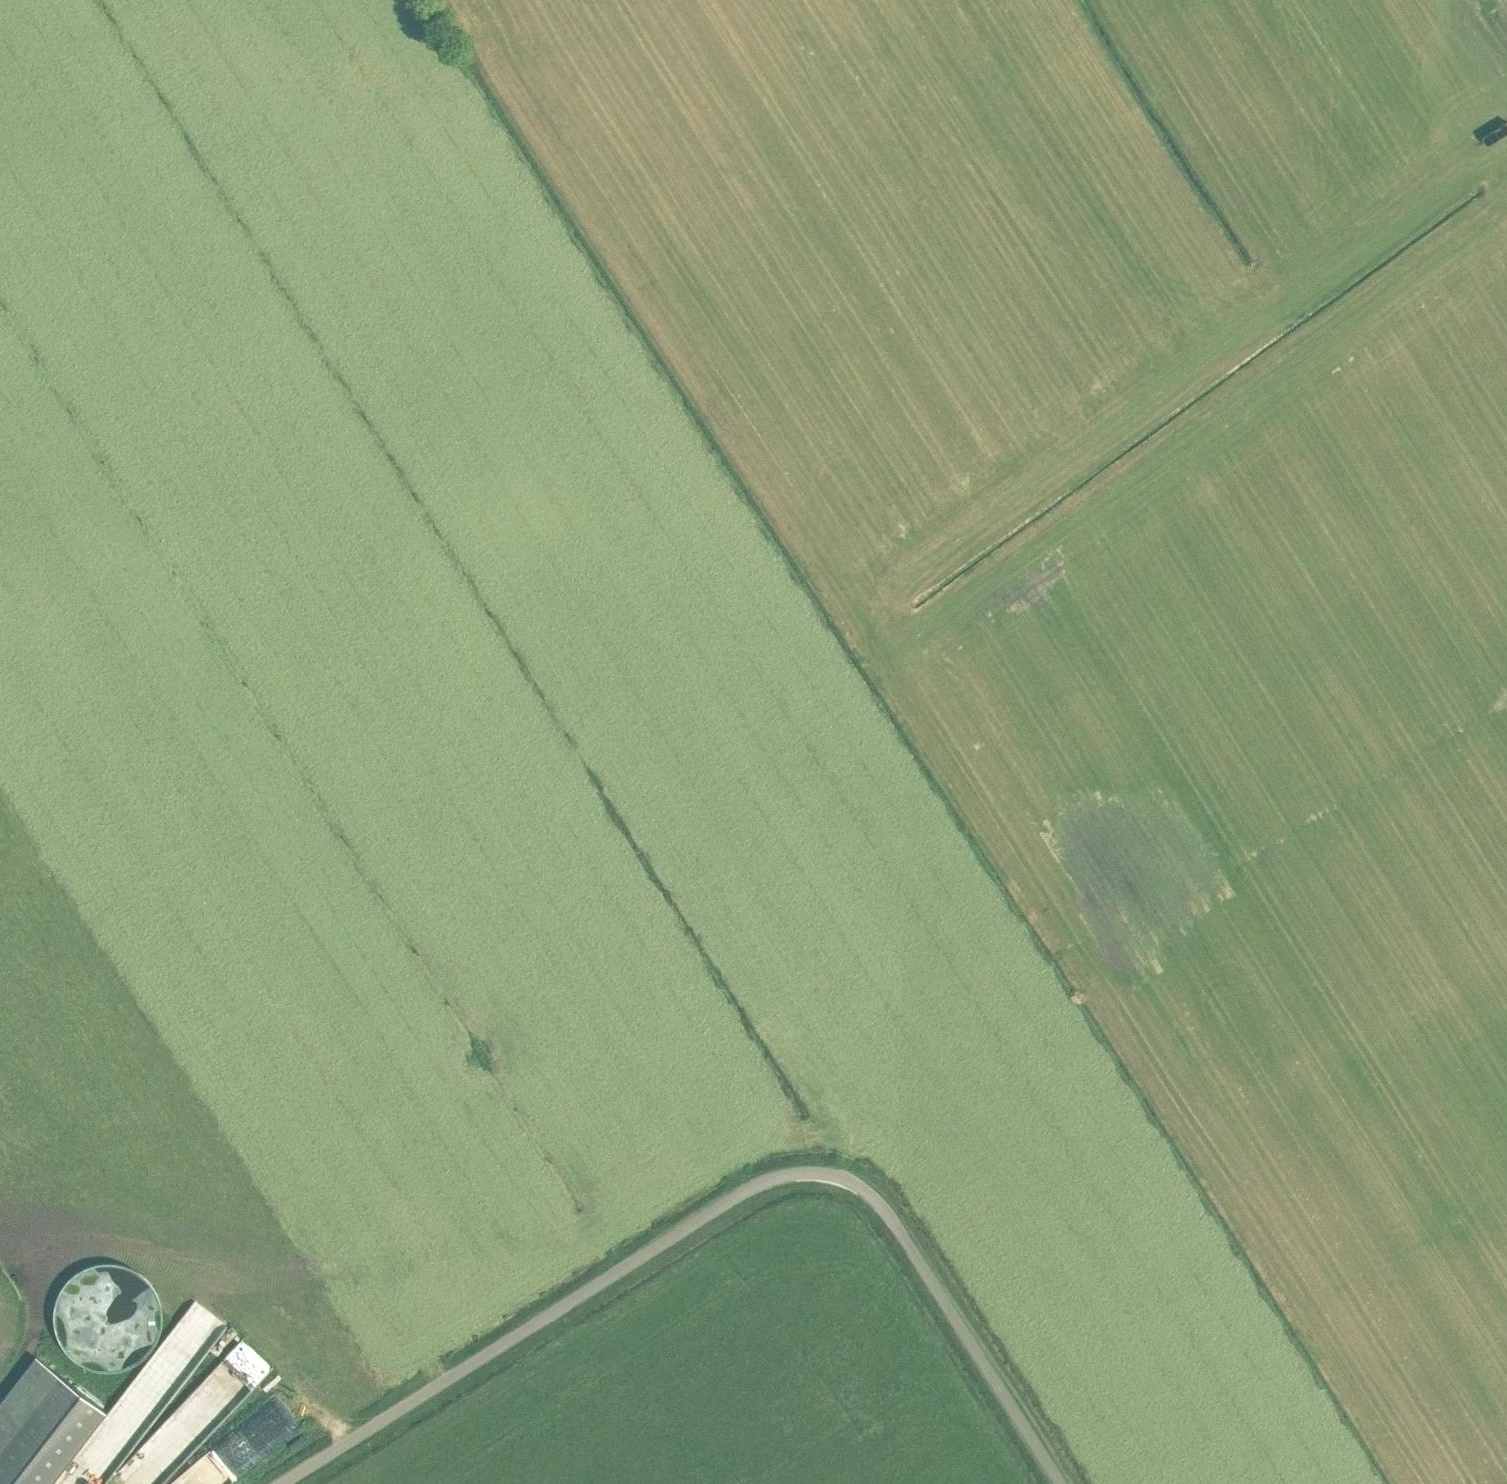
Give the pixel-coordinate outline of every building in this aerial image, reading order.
[(260,1380),(275,1364),(243,1335),(228,1351),(260,1380)] [(60,1375),(0,1452),(0,1483),(44,1483),(103,1408),(60,1375)]
